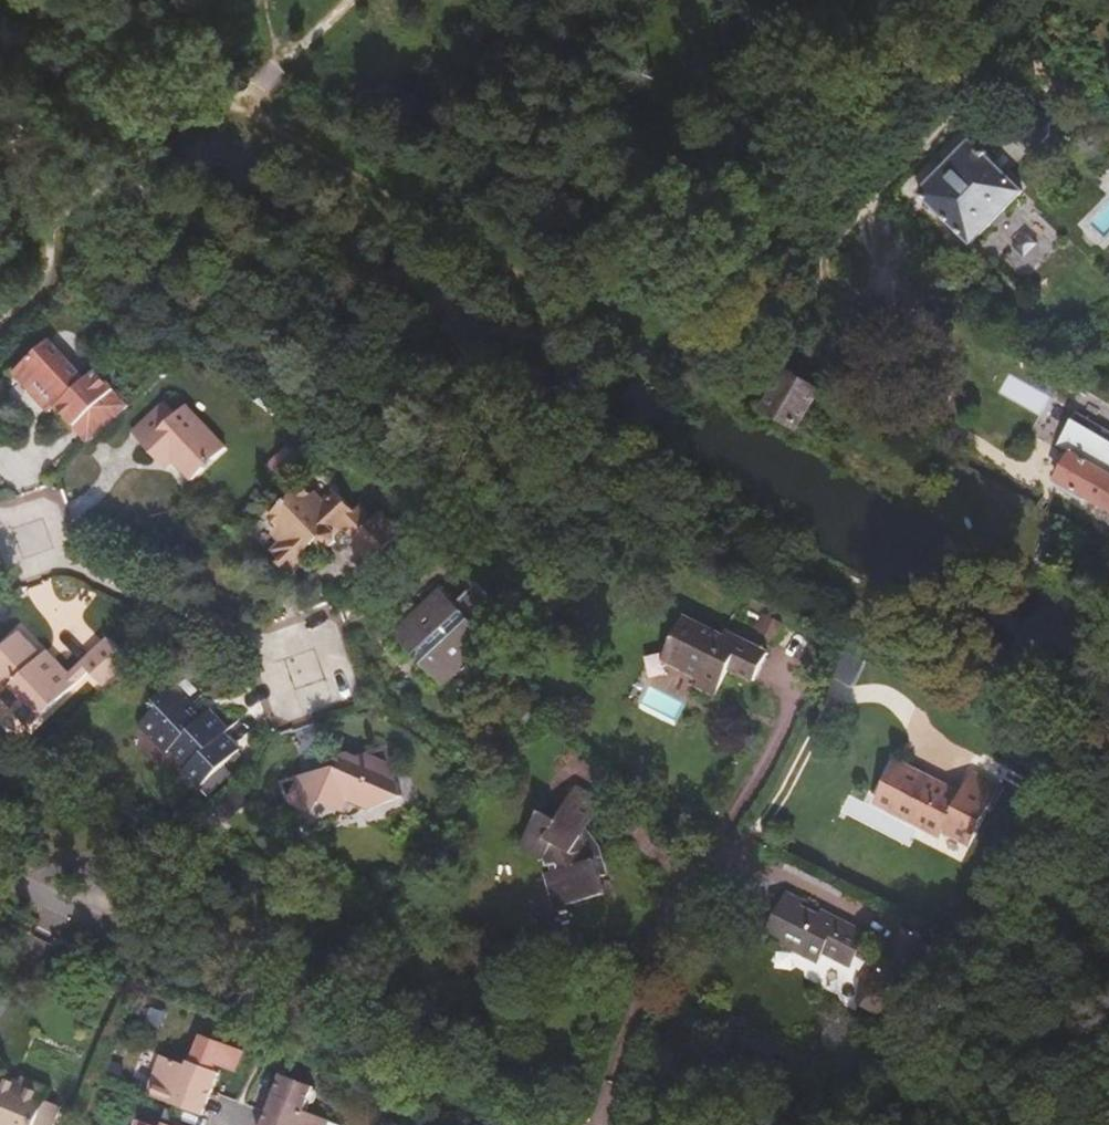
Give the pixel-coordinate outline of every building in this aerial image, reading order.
[(1036,121),(1026,115),(1015,115),(1006,124),(1007,138),(1014,144),(1027,145),(1036,135),(1036,121)] [(1014,198),(962,147),(911,198),(963,249),(1014,198)] [(113,408),(80,374),(69,382),(32,344),(0,375),(0,378),(24,402),(29,398),(40,411),(58,429),(55,432),(70,447),(113,408)] [(787,424),(805,390),(772,371),(753,406),(787,424)] [(29,398),(24,402),(36,414),(40,411),(29,398)] [(208,451),(170,406),(160,415),(149,403),(117,433),(138,459),(140,457),(148,468),(154,464),(172,483),(208,451)] [(1108,470),(1108,437),(1064,410),(1046,443),(1058,450),(1041,478),(1108,518),(1108,482),(1104,479),(1108,470)] [(262,481),(289,456),(278,444),(252,469),(262,481)] [(269,543),(259,552),(275,569),(287,559),(298,551),(305,558),(316,549),(324,554),(334,549),(353,569),(384,540),(363,520),(356,527),(344,513),(339,516),(320,497),(310,506),(300,495),(296,498),(288,491),(255,520),(264,530),(261,534),(269,543)] [(275,569),(259,552),(253,560),(274,580),(291,564),(287,559),(275,569)] [(391,661),(399,652),(404,646),(412,653),(406,658),(398,668),(423,689),(466,641),(450,626),(470,602),(447,582),(425,605),(408,591),(366,642),(391,661)] [(553,602),(559,589),(546,583),(540,595),(553,602)] [(768,619),(760,635),(764,637),(773,622),(768,619)] [(758,688),(773,661),(729,637),(726,641),(690,621),(668,659),(704,682),(702,687),(723,698),(736,676),(758,688)] [(773,622),(764,637),(779,646),(788,631),(773,622)] [(404,646),(399,652),(406,658),(412,653),(404,646)] [(88,697),(113,673),(88,649),(51,683),(27,662),(21,666),(0,648),(0,708),(2,710),(0,713),(0,728),(12,739),(73,683),(88,697)] [(177,712),(185,704),(166,685),(139,711),(142,715),(123,736),(150,764),(154,760),(172,777),(166,782),(182,798),(223,759),(208,744),(225,728),(223,726),(210,738),(193,721),(189,724),(177,712)] [(380,779),(357,767),(354,771),(342,775),(338,767),(324,772),(326,778),(315,782),(313,778),(282,788),(273,811),(291,844),(324,831),(334,810),(355,820),(388,807),(380,779)] [(903,776),(882,808),(896,817),(894,824),(942,852),(944,848),(972,865),(1005,811),(977,794),(964,815),(938,799),(939,797),(903,776)] [(581,831),(601,802),(575,787),(555,816),(540,809),(519,840),(540,852),(539,858),(548,862),(549,873),(547,873),(552,904),(601,894),(597,876),(601,876),(596,850),(585,850),(581,831)] [(896,817),(882,808),(878,815),(894,824),(896,817)] [(863,952),(834,936),(831,941),(812,930),(797,921),(799,916),(782,906),(765,938),(780,947),(797,957),(792,966),(809,977),(816,968),(844,983),(850,976),(860,982),(851,994),(857,1020),(877,1031),(886,1020),(892,1007),(894,1005),(898,1006),(926,959),(897,944),(877,973),(857,962),(863,952)] [(831,941),(834,936),(816,926),(812,930),(831,941)] [(797,957),(780,947),(775,957),(792,966),(797,957)] [(899,1011),(892,1007),(886,1020),(892,1023),(899,1011)] [(210,1089),(216,1070),(184,1058),(181,1063),(157,1055),(143,1092),(187,1108),(197,1086),(210,1089)] [(281,1072),(273,1093),(305,1104),(312,1085),(281,1072)] [(7,1083),(4,1089),(0,1088),(0,1124),(24,1124),(33,1100),(38,1088),(10,1078),(7,1083)] [(273,1093),(266,1113),(277,1118),(275,1124),(323,1124),(326,1118),(304,1110),(305,1104),(273,1093)] [(33,1100),(24,1124),(38,1124),(45,1106),(33,1100)]
